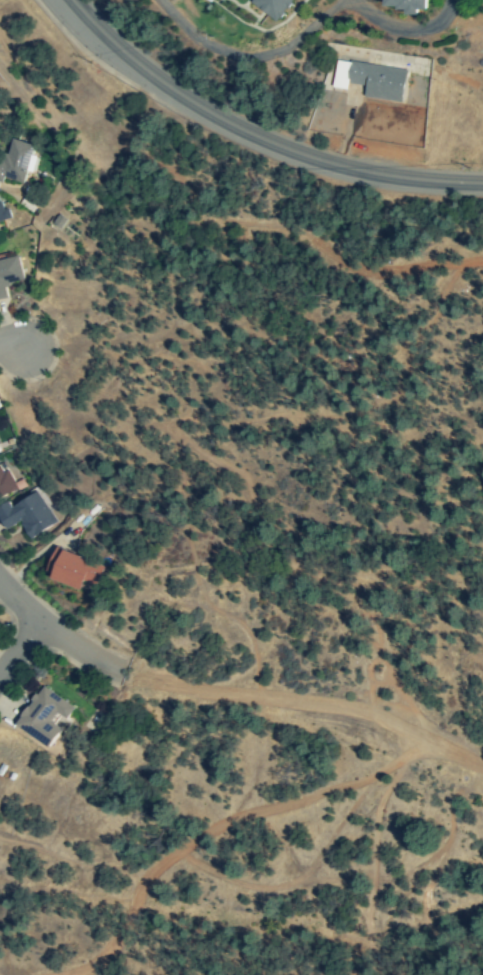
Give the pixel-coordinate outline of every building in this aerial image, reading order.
[(270,23),(293,0),(248,0),(270,23)] [(413,18),(417,11),(421,11),(426,0),(381,0),(381,4),(413,18)] [(404,71),(335,61),(331,90),(346,92),(346,85),(364,87),(362,99),(400,104),(404,71)] [(33,147),(11,140),(6,157),(0,155),(0,184),(2,184),(3,180),(23,185),(33,147)] [(57,232),(66,222),(58,215),(49,226),(57,232)] [(18,258),(0,261),(0,302),(6,301),(3,286),(22,283),(18,258)] [(16,490),(7,470),(1,473),(0,470),(0,497),(16,490)] [(19,523),(28,539),(55,524),(37,491),(10,506),(8,502),(0,507),(0,523),(5,531),(19,523)] [(80,591),(83,583),(96,588),(104,566),(54,548),(43,577),(80,591)] [(47,749),(59,730),(52,726),(58,717),(64,721),(73,708),(40,687),(13,728),(47,749)]
